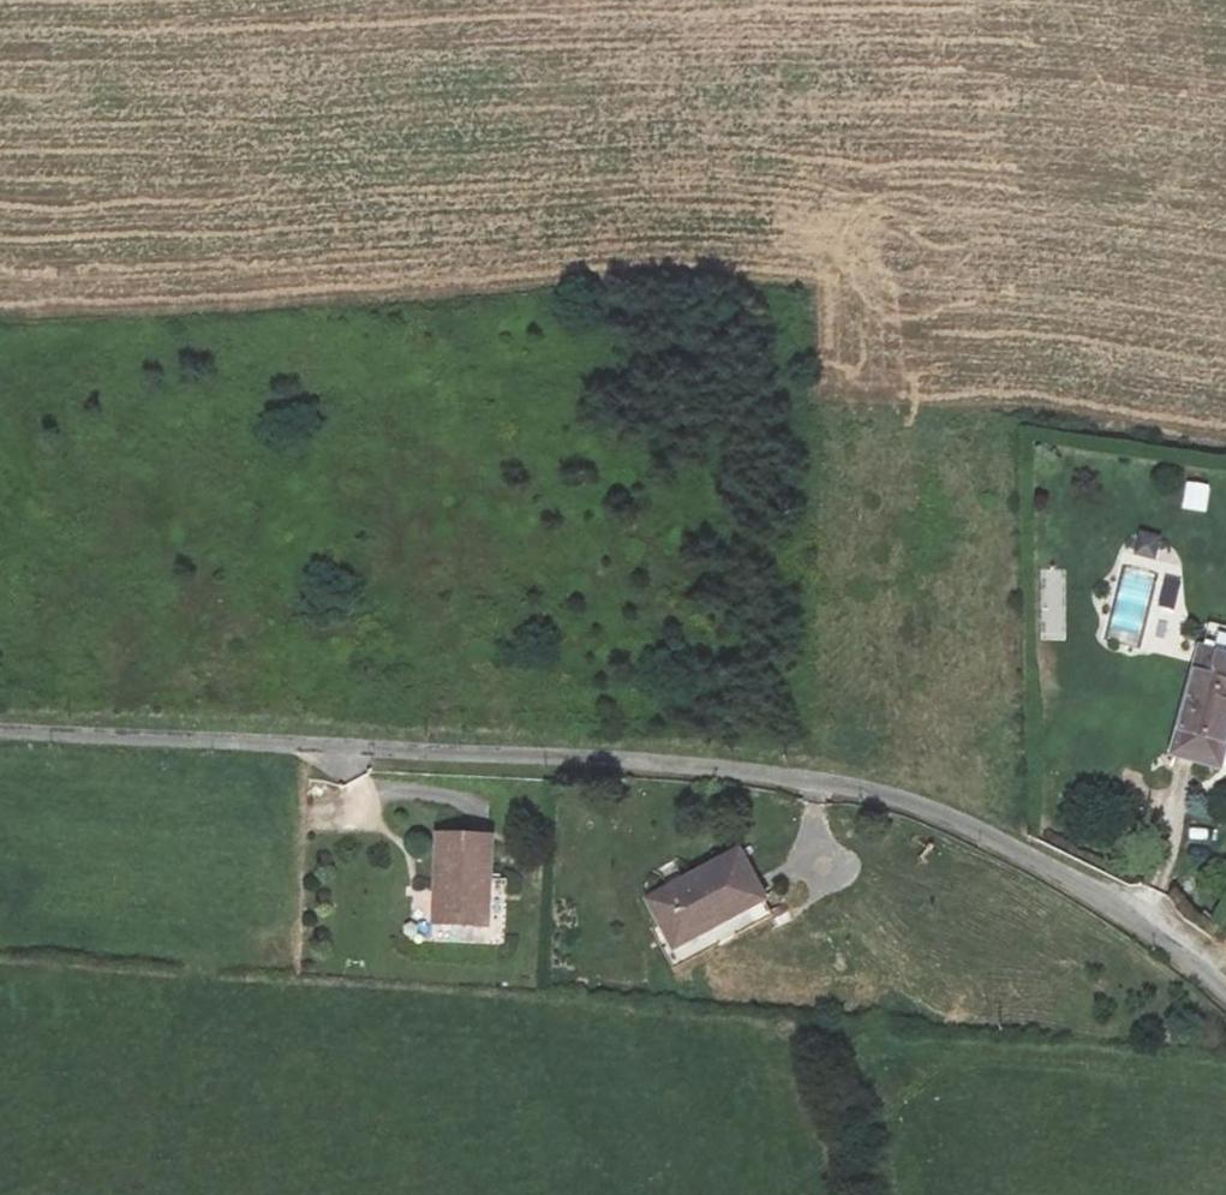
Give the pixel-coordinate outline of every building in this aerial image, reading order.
[(1206,512),(1208,485),(1185,482),(1182,510),(1206,512)] [(1138,532),(1132,555),(1153,561),(1160,539),(1138,532)] [(1064,572),(1041,572),(1042,638),(1064,638),(1064,572)] [(1173,747),(1216,759),(1225,722),(1225,656),(1199,649),(1173,747)] [(488,833),(436,831),(434,923),(485,925),(488,833)] [(643,897),(670,949),(765,900),(737,848),(643,897)]
